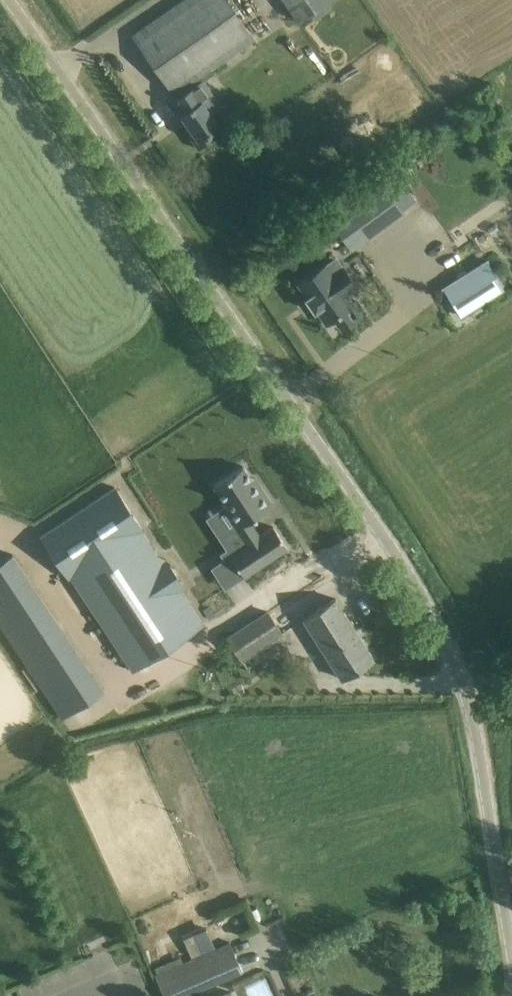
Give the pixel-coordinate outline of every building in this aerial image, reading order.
[(210,68),(254,38),(227,0),(183,0),(133,34),(177,98),(178,98),(186,109),(180,113),(181,114),(188,124),(184,127),(185,129),(185,128),(198,147),(197,147),(198,148),(216,136),(215,135),(211,131),(221,124),(220,123),(219,123),(211,111),(221,104),(221,103),(220,103),(204,79),(213,73),(210,68)] [(287,18),(323,0),(278,0),(287,18)] [(375,135),(367,140),(372,148),(380,143),(375,135)] [(405,163),(397,153),(323,207),(349,244),(416,197),(399,173),(408,167),(405,163)] [(327,323),(335,317),(343,328),(365,313),(356,301),(353,303),(346,293),(357,286),(344,268),(340,270),(333,260),(326,265),(299,283),(308,296),(306,298),(315,311),(318,309),(327,323)] [(487,260),(443,288),(460,315),(501,289),(492,276),(496,274),(487,260)] [(243,465),(214,485),(226,504),(223,506),(248,543),(231,554),(245,576),(288,547),(274,526),(260,535),(250,520),(249,518),(273,503),(272,502),(262,487),(259,489),(243,465)] [(115,486),(41,535),(69,577),(70,576),(132,669),(203,623),(176,583),(167,568),(141,529),(143,528),(115,486)] [(0,559),(0,624),(56,717),(100,691),(15,549),(0,559)] [(357,631),(336,598),(304,618),(315,636),(326,629),(336,644),(357,631)] [(281,632),(267,610),(226,636),(240,658),(281,632)] [(373,657),(357,631),(336,644),(326,629),(315,636),(341,677),(373,657)] [(205,923),(181,932),(191,955),(215,945),(205,923)] [(229,941),(155,973),(166,995),(183,995),(242,971),(229,941)]
